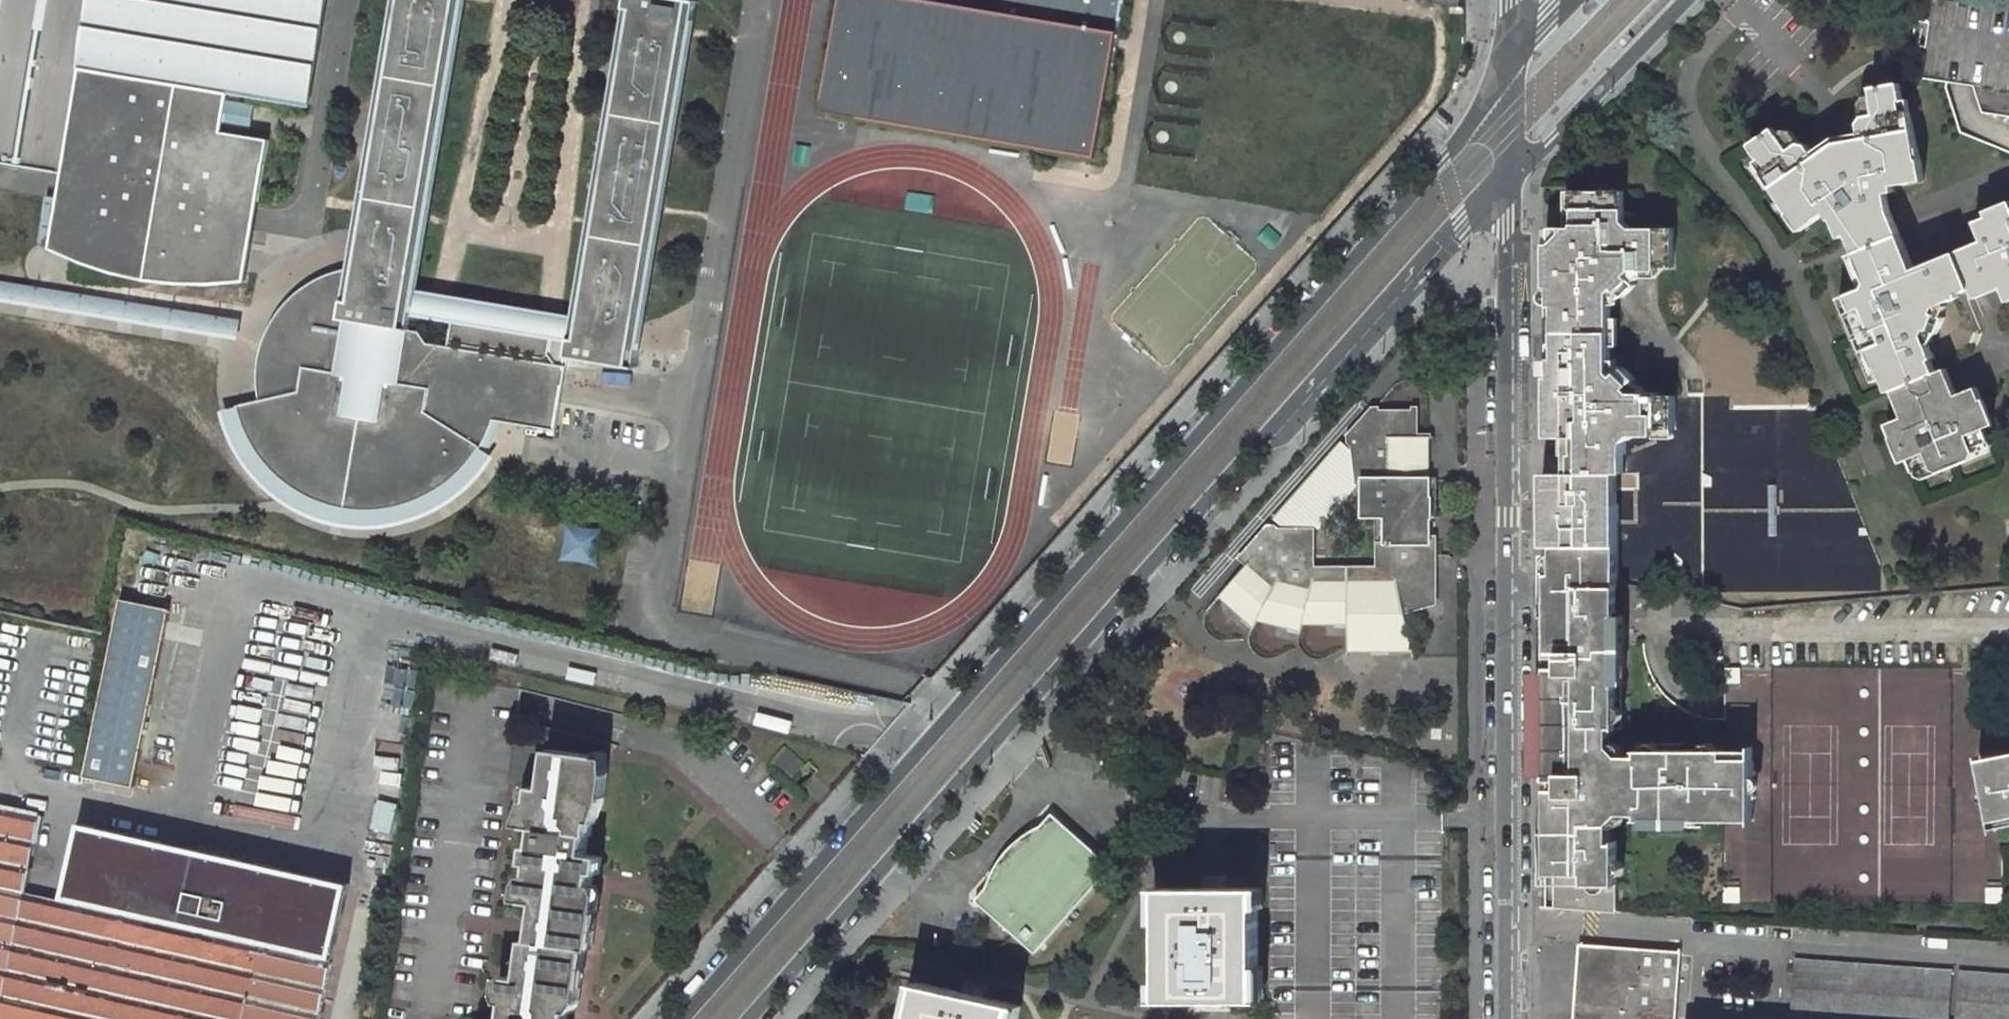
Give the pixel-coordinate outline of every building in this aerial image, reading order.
[(67,170),(95,0),(0,0),(0,159),(67,170)] [(67,170),(110,178),(189,191),(235,199),(261,203),(272,140),(225,132),(227,124),(231,102),(232,94),(311,107),(329,0),(95,0),(67,170)] [(414,310),(417,293),(418,285),(466,0),(396,0),(351,268),(350,274),(346,299),(343,318),(411,330),(414,310)] [(689,0),(628,0),(577,312),(576,320),(573,336),(573,337),(570,356),(635,367),(638,348),(642,323),(698,1),(689,0)] [(822,109),(1096,155),(1122,0),(841,0),(822,109)] [(1823,218),(1832,214),(1841,227),(1852,253),(1896,234),(1882,194),(1892,191),(1890,185),(1922,178),(1919,160),(1909,161),(1906,149),(1914,147),(1905,114),(1899,115),(1896,101),(1898,100),(1895,84),(1893,84),(1867,90),(1868,97),(1861,99),(1856,106),(1859,118),(1855,126),(1858,139),(1834,144),(1812,157),(1804,147),(1797,147),(1788,134),(1779,132),(1775,135),(1769,128),(1746,144),(1757,160),(1759,158),(1764,168),(1760,173),(1779,203),(1784,199),(1791,209),(1784,214),(1796,230),(1821,214),(1823,218)] [(251,128),(254,106),(231,102),(227,124),(251,128)] [(101,268),(115,273),(137,277),(160,282),(191,284),(214,285),(249,281),(261,203),(235,199),(189,191),(110,178),(67,170),(54,249),(73,257),(89,264),(101,268)] [(1547,247),(1546,288),(1552,288),(1552,309),(1557,309),(1557,333),(1612,334),(1612,292),(1616,289),(1625,297),(1637,286),(1630,277),(1633,272),(1658,272),(1658,269),(1674,268),(1675,230),(1633,229),(1625,222),(1626,192),(1571,192),(1572,210),(1575,210),(1575,228),(1567,228),(1553,227),(1553,247),(1547,246),(1547,247)] [(1981,211),(1984,216),(1972,221),(1979,240),(1954,250),(1967,286),(1969,289),(1996,278),(2004,295),(2008,293),(2008,206),(2005,200),(1981,211)] [(195,231),(121,218),(115,257),(128,268),(137,272),(147,276),(157,277),(174,275),(184,272),(188,270),(195,231)] [(1842,294),(1849,310),(1843,313),(1858,349),(1865,346),(1872,362),(1876,363),(1886,387),(1897,383),(1934,368),(1928,354),(1930,353),(1921,331),(1923,326),(1935,330),(1940,313),(1931,309),(1932,303),(1955,294),(1954,291),(1967,286),(1954,250),(1910,267),(1896,234),(1852,253),(1864,285),(1842,294)] [(260,399),(282,394),(303,398),(304,391),(262,384),(262,375),(343,318),(346,299),(350,274),(351,268),(349,268),(339,270),(328,274),(319,278),(308,284),(297,292),(289,299),(283,307),(278,313),(272,321),(267,332),(263,342),(260,355),(258,367),(258,377),(258,385),(259,393),(260,399)] [(243,324),(0,283),(0,304),(240,343),(243,324)] [(573,336),(576,320),(417,293),(414,310),(454,316),(553,333),(573,336)] [(420,331),(411,330),(343,318),(262,375),(262,384),(304,391),(303,398),(282,394),(260,399),(230,406),(233,418),(237,430),(242,441),(247,449),(253,459),(261,469),(270,478),(279,486),(289,494),(300,500),(311,506),(322,511),(338,515),(347,516),(359,518),(371,518),(384,517),(396,515),(404,513),(416,510),(424,507),(435,501),(443,497),(453,490),(459,485),(469,476),(477,467),(485,457),(493,443),(499,432),(503,420),(556,430),(561,401),(553,390),(558,364),(550,353),(553,333),(454,316),(449,346),(428,342),(420,331)] [(1625,444),(1633,435),(1655,436),(1655,430),(1675,430),(1675,397),(1657,397),(1657,393),(1633,393),(1630,389),(1637,380),(1625,367),(1614,375),(1612,372),(1612,334),(1557,333),(1557,355),(1552,355),(1552,376),(1547,376),(1546,420),(1553,421),(1553,438),(1562,438),(1575,438),(1575,454),(1572,453),(1572,473),(1611,473),(1616,473),(1624,473),(1625,444)] [(561,401),(568,366),(558,364),(553,390),(561,401)] [(1935,464),(1967,453),(1968,453),(1969,452),(1970,451),(1970,450),(1970,449),(1970,448),(1970,447),(1968,442),(1985,436),(1980,422),(1987,418),(1980,395),(1972,398),(1967,383),(1950,392),(1939,366),(1934,368),(1897,383),(1906,410),(1890,417),(1894,430),(1889,432),(1898,456),(1905,453),(1911,464),(1925,458),(1928,462),(1929,463),(1930,464),(1931,464),(1932,464),(1932,465),(1933,465),(1934,465),(1934,464),(1935,464)] [(1380,406),(1372,406),(1346,435),(1347,443),(1351,446),(1355,481),(1364,481),(1365,515),(1376,514),(1376,565),(1315,566),(1315,527),(1279,527),(1275,525),(1267,524),(1238,558),(1246,565),(1219,595),(1254,626),(1258,619),(1301,630),(1303,622),(1347,623),(1348,650),(1412,650),(1404,614),(1437,604),(1437,535),(1429,535),(1429,522),(1435,519),(1435,480),(1428,477),(1428,436),(1415,436),(1416,409),(1380,409),(1380,406)] [(1562,438),(1561,473),(1572,473),(1572,453),(1575,454),(1575,438),(1562,438)] [(1561,546),(1617,546),(1617,502),(1610,498),(1611,473),(1572,473),(1561,473),(1553,473),(1553,488),(1543,487),(1542,532),(1553,532),(1553,546),(1558,546),(1561,546)] [(1543,473),(1543,487),(1553,488),(1553,473),(1543,473)] [(565,560),(600,565),(605,529),(570,524),(565,560)] [(1553,546),(1553,532),(1542,532),(1542,547),(1553,546)] [(1618,583),(1617,546),(1561,546),(1558,546),(1553,546),(1553,577),(1548,577),(1547,659),(1556,658),(1556,669),(1547,669),(1547,780),(1555,780),(1555,789),(1547,789),(1547,875),(1555,875),(1555,908),(1616,912),(1616,839),(1611,839),(1611,821),(1621,812),(1638,812),(1638,818),(1752,819),(1752,757),(1724,757),(1724,749),(1637,748),(1637,753),(1620,753),(1610,744),(1610,726),(1616,726),(1618,583)] [(120,596),(87,774),(135,784),(169,606),(120,596)] [(1961,664),(1743,671),(1744,708),(1919,702),(1919,690),(1942,689),(1943,710),(1963,709),(1961,664)] [(389,666),(377,736),(409,741),(421,672),(389,666)] [(770,762),(792,782),(806,767),(785,747),(770,762)] [(526,902),(538,905),(533,939),(527,939),(521,978),(511,977),(504,1018),(571,1018),(574,988),(577,988),(582,950),(587,950),(593,912),(588,912),(594,874),(600,875),(602,855),(587,853),(589,837),(592,837),(597,797),(603,798),(605,774),(599,773),(601,756),(550,749),(545,789),(534,787),(528,827),(537,829),(534,847),(527,846),(524,864),(531,866),(526,902)] [(1977,758),(1989,820),(2008,816),(2008,752),(1977,758)] [(335,965),(319,961),(320,954),(336,958),(353,886),(84,825),(67,899),(80,902),(78,907),(66,904),(42,898),(25,894),(42,816),(7,808),(0,807),(0,1018),(322,1018),(335,965)] [(1048,810),(973,897),(1036,951),(1111,865),(1074,833),(1068,827),(1048,810)] [(1826,842),(1792,844),(1792,843),(1785,844),(1787,867),(1817,865),(1817,863),(1827,862),(1826,842)] [(1258,888),(1161,888),(1160,1001),(1258,1000),(1258,888)] [(1680,951),(1579,944),(1573,1018),(1676,1018),(1680,951)] [(1795,960),(1791,1016),(1830,1018),(1948,1018),(1952,971),(1795,960)] [(1959,972),(1955,1018),(2008,1018),(2008,975),(1959,972)] [(921,983),(913,1018),(1013,1018),(1016,1004),(921,983)]
